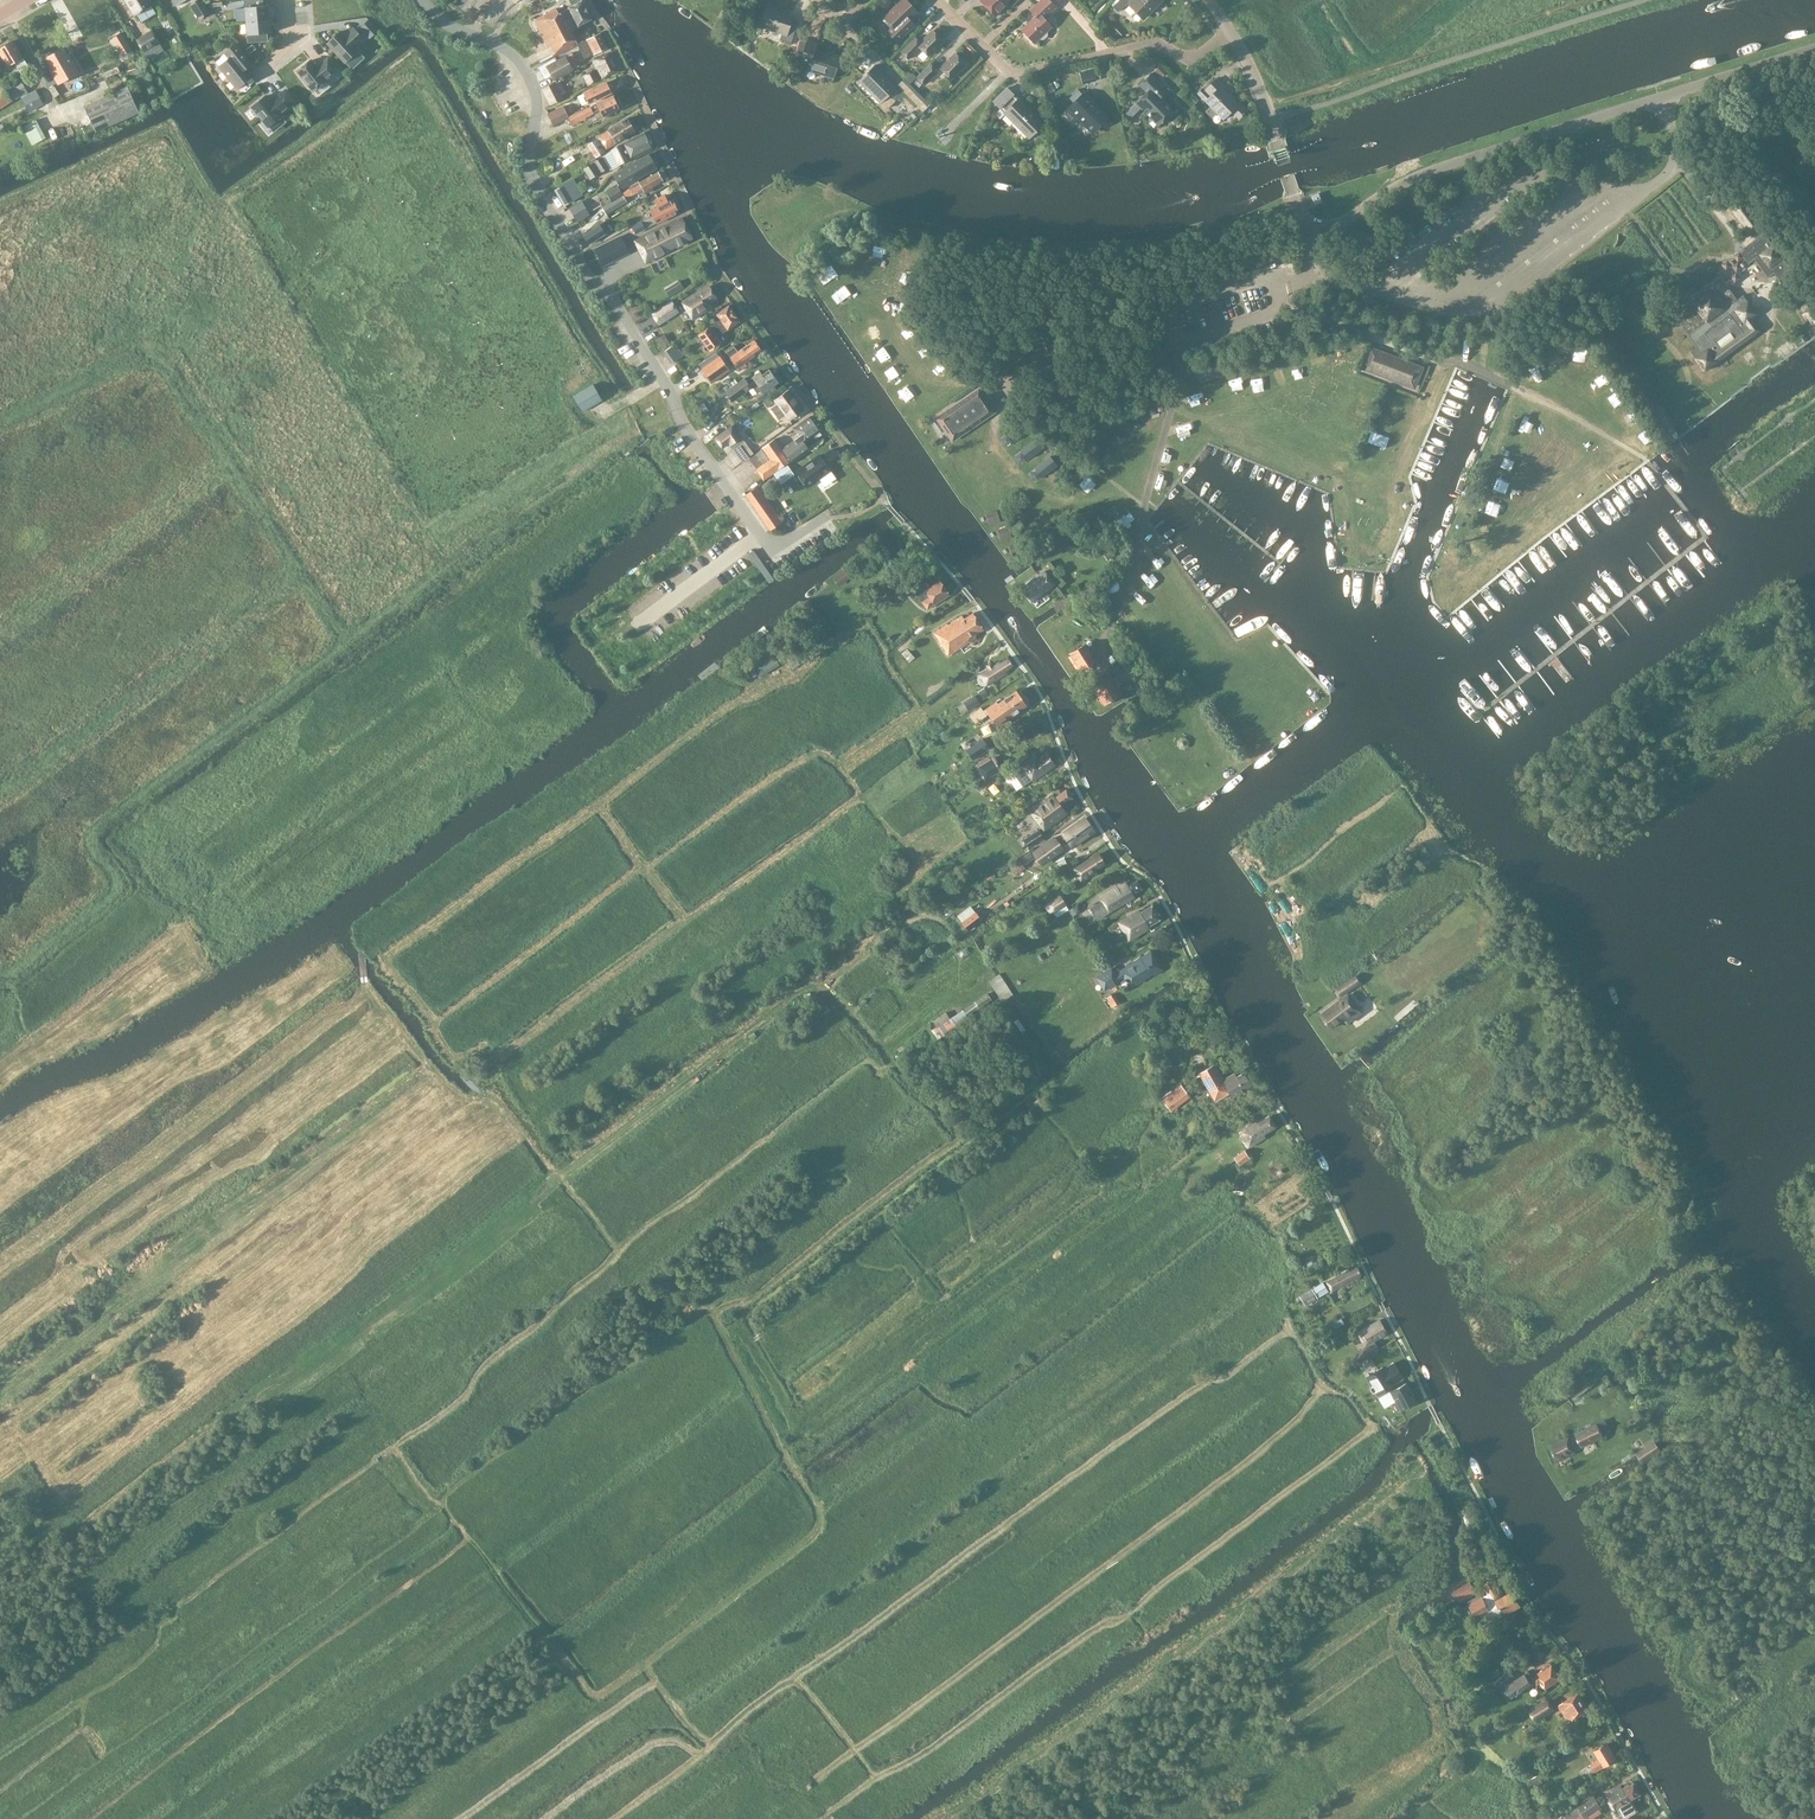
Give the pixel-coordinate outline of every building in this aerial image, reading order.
[(148,0),(126,0),(135,15),(152,5),(148,0)] [(190,5),(199,19),(209,13),(201,0),(197,0),(190,5)] [(245,21),(269,19),(268,5),(263,5),(262,0),(243,0),(245,21)] [(897,42),(915,26),(909,20),(917,12),(906,0),(902,0),(884,17),(892,26),(887,31),(897,42)] [(979,0),(995,16),(1007,5),(1006,3),(1009,0),(980,0),(979,0)] [(1022,30),(1034,44),(1039,39),(1040,40),(1043,41),(1047,37),(1047,34),(1046,33),(1052,28),(1044,20),(1056,9),(1048,0),(1044,0),(1031,11),(1037,17),(1022,30)] [(1125,0),(1120,0),(1112,7),(1117,12),(1127,2),(1125,0)] [(1129,4),(1143,18),(1160,2),(1159,0),(1133,0),(1129,4)] [(568,8),(558,13),(574,45),(577,43),(577,44),(587,39),(584,34),(575,39),(571,32),(578,28),(577,26),(590,19),(581,1),(567,8),(568,8)] [(791,13),(768,5),(761,26),(782,32),(780,39),(790,43),(797,22),(789,20),(791,13)] [(552,57),(552,56),(574,45),(558,13),(556,9),(533,20),(548,48),(550,47),(553,52),(551,53),(551,55),(539,61),(540,63),(552,57)] [(269,19),(245,21),(247,42),(267,40),(266,33),(270,33),(269,19)] [(327,43),(344,62),(357,50),(354,46),(363,39),(353,28),(345,36),(340,31),(327,43)] [(1108,34),(1116,41),(1122,36),(1114,28),(1108,34)] [(908,59),(922,45),(930,53),(943,41),(932,30),(920,43),(915,38),(901,51),(908,59)] [(151,31),(136,40),(149,59),(163,51),(151,31)] [(120,33),(112,38),(122,55),(130,50),(120,33)] [(599,33),(587,39),(577,44),(577,45),(584,59),(606,48),(599,33)] [(806,41),(805,44),(802,52),(800,61),(809,64),(807,69),(833,77),(839,57),(814,49),(816,45),(806,41)] [(0,50),(0,54),(7,67),(14,63),(19,71),(25,80),(31,76),(29,72),(31,72),(27,66),(13,42),(0,50)] [(796,50),(802,52),(805,44),(799,42),(796,50)] [(252,76),(246,69),(252,63),(236,43),(224,53),(228,59),(219,67),(236,88),(252,76)] [(57,84),(77,73),(63,48),(45,58),(51,68),(49,69),(57,84)] [(601,79),(601,78),(617,70),(608,53),(592,60),(596,69),(582,75),(587,86),(601,79)] [(951,79),(965,64),(955,54),(940,68),(951,79)] [(555,59),(538,68),(544,79),(551,75),(554,81),(573,70),(565,55),(556,60),(555,59)] [(310,61),(296,73),(313,92),(327,80),(325,79),(336,69),(327,58),(319,65),(320,66),(316,69),(310,61)] [(924,86),(938,72),(930,64),(916,78),(924,86)] [(896,86),(875,65),(859,80),(881,103),(881,106),(884,109),(886,109),(894,101),(892,98),(900,89),(912,101),(912,107),(918,107),(922,112),(929,104),(904,79),(896,86)] [(1160,65),(1154,71),(1161,78),(1167,72),(1160,65)] [(1151,74),(1139,86),(1146,93),(1135,104),(1157,126),(1173,110),(1161,98),(1168,91),(1151,74)] [(1204,102),(1205,101),(1210,106),(1204,111),(1211,118),(1217,113),(1223,119),(1231,111),(1238,119),(1247,110),(1238,101),(1236,103),(1220,87),(1223,85),(1216,78),(1204,90),(1202,88),(1196,94),(1204,102)] [(21,82),(6,91),(12,102),(27,92),(21,82)] [(554,82),(541,89),(549,105),(563,98),(561,94),(554,82)] [(583,92),(588,104),(594,101),(611,93),(610,91),(612,88),(610,84),(607,84),(606,82),(590,89),(583,92)] [(127,87),(83,107),(95,133),(139,114),(127,87)] [(994,99),(1002,107),(997,111),(1002,117),(1004,115),(1026,138),(1028,140),(1031,136),(1030,134),(1043,122),(1021,98),(1018,100),(1006,87),(994,99)] [(0,92),(0,109),(12,102),(6,91),(4,89),(0,92)] [(43,104),(35,89),(20,98),(29,113),(43,104)] [(270,101),(265,95),(252,107),(268,126),(281,115),(280,113),(294,101),(285,89),(270,101)] [(1073,103),(1068,108),(1077,117),(1092,133),(1106,119),(1082,94),(1077,90),(1068,98),(1073,103)] [(596,103),(596,104),(568,118),(572,125),(585,119),(584,118),(593,114),(593,113),(599,110),(602,116),(618,109),(612,95),(596,103)] [(1661,100),(1651,100),(1652,120),(1662,120),(1661,100)] [(505,115),(510,112),(506,104),(501,106),(505,115)] [(563,107),(547,114),(553,125),(568,118),(563,107)] [(604,151),(606,149),(634,131),(627,119),(598,137),(601,141),(598,142),(596,139),(587,145),(595,159),(605,153),(604,151)] [(36,120),(22,127),(31,145),(45,138),(36,120)] [(612,150),(619,165),(651,149),(643,133),(618,145),(612,150)] [(606,193),(611,202),(622,196),(619,190),(650,172),(650,171),(656,168),(648,155),(643,158),(642,157),(613,175),(619,185),(606,193)] [(601,158),(594,163),(601,172),(608,168),(601,158)] [(599,173),(593,164),(584,169),(590,179),(599,173)] [(622,191),(626,198),(637,192),(639,195),(644,192),(645,194),(652,189),(651,187),(662,181),(657,172),(639,183),(638,182),(622,191)] [(555,189),(564,205),(581,195),(572,180),(555,189)] [(1314,205),(1320,202),(1317,194),(1311,196),(1314,205)] [(611,202),(602,207),(606,214),(626,202),(622,196),(611,202)] [(645,230),(645,229),(679,212),(672,199),(667,202),(664,196),(655,201),(658,207),(650,211),(653,215),(641,221),(631,226),(635,235),(645,230)] [(1793,200),(1795,203),(1800,211),(1802,214),(1808,209),(1799,196),(1793,200)] [(1741,200),(1730,208),(1749,234),(1760,225),(1741,200)] [(585,208),(572,216),(576,223),(589,215),(585,208)] [(635,241),(646,262),(669,251),(670,248),(675,245),(678,247),(686,243),(685,241),(691,238),(683,220),(676,223),(675,222),(635,241)] [(583,235),(582,236),(588,245),(589,244),(605,234),(599,225),(583,235)] [(1750,244),(1740,252),(1749,264),(1755,260),(1768,278),(1774,274),(1783,286),(1796,277),(1764,234),(1750,244)] [(620,236),(607,242),(615,259),(628,253),(620,236)] [(827,266),(815,273),(819,280),(831,272),(827,266)] [(1675,317),(1668,322),(1673,329),(1680,324),(1697,348),(1691,353),(1704,372),(1760,331),(1751,318),(1757,314),(1744,296),(1738,300),(1720,276),(1695,294),(1691,288),(1678,297),(1682,303),(1671,312),(1675,317)] [(672,285),(664,290),(669,297),(676,293),(672,285)] [(701,290),(681,303),(692,320),(712,307),(709,303),(716,298),(709,287),(702,291),(701,290)] [(671,301),(651,314),(658,325),(677,312),(671,301)] [(709,327),(698,336),(710,352),(721,343),(716,338),(739,321),(728,306),(715,315),(719,320),(709,328),(709,327)] [(1814,307),(1804,315),(1814,331),(1814,308),(1814,307)] [(1491,355),(1489,339),(1480,340),(1482,356),(1491,355)] [(753,341),(737,352),(733,346),(726,352),(730,358),(739,371),(746,366),(744,363),(761,351),(753,341)] [(1570,342),(1568,355),(1578,357),(1580,344),(1570,342)] [(663,352),(671,364),(681,357),(675,348),(678,346),(676,343),(663,352)] [(1421,369),(1372,351),(1365,369),(1379,374),(1378,376),(1399,384),(1400,382),(1414,388),(1421,369)] [(1544,358),(1554,375),(1563,369),(1553,352),(1544,358)] [(1741,360),(1748,369),(1755,363),(1748,354),(1741,360)] [(719,356),(700,370),(710,383),(729,370),(719,356)] [(1222,360),(1202,367),(1206,380),(1227,373),(1222,360)] [(1199,364),(1191,366),(1196,384),(1204,382),(1199,364)] [(743,379),(725,394),(731,403),(750,388),(755,395),(754,395),(758,402),(775,389),(773,386),(777,382),(768,370),(761,375),(759,372),(746,382),(743,379)] [(1588,384),(1596,395),(1610,385),(1601,374),(1588,384)] [(572,397),(581,412),(602,400),(592,384),(572,397)] [(777,405),(773,408),(780,417),(784,414),(788,421),(803,410),(789,390),(774,400),(777,405)] [(952,439),(991,412),(983,400),(977,391),(938,419),(952,439)] [(1145,409),(1157,404),(1154,396),(1141,401),(1145,409)] [(1129,426),(1139,419),(1130,408),(1120,415),(1129,426)] [(1626,428),(1636,423),(1630,410),(1619,416),(1626,428)] [(752,456),(748,459),(755,470),(763,481),(775,472),(786,464),(790,461),(791,462),(808,450),(803,443),(819,432),(809,417),(793,429),(798,437),(781,449),(780,448),(775,441),(774,439),(761,449),(752,456)] [(1022,422),(1006,434),(1013,443),(1029,431),(1022,422)] [(733,428),(715,440),(722,450),(729,445),(733,450),(744,443),(733,428)] [(1035,440),(1019,452),(1026,461),(1042,449),(1035,440)] [(1098,441),(1089,450),(1101,463),(1111,454),(1098,441)] [(744,443),(733,450),(740,461),(751,453),(744,443)] [(1357,458),(1368,463),(1374,451),(1364,446),(1357,458)] [(829,470),(827,468),(839,459),(833,449),(821,458),(819,456),(795,472),(806,487),(829,470)] [(1050,457),(1034,470),(1041,479),(1057,467),(1050,457)] [(1364,479),(1367,465),(1355,463),(1353,477),(1364,479)] [(786,464),(775,472),(782,482),(792,474),(786,464)] [(1075,487),(1082,494),(1093,484),(1086,477),(1075,487)] [(757,487),(745,496),(762,519),(774,511),(757,487)] [(988,526),(1000,522),(996,510),(984,514),(988,526)] [(782,522),(774,511),(762,519),(770,530),(782,522)] [(1011,538),(1008,526),(997,529),(1000,541),(1011,538)] [(1008,545),(1012,557),(1024,553),(1021,541),(1008,545)] [(849,578),(844,571),(843,570),(833,579),(839,586),(849,578)] [(1033,584),(1022,592),(1030,603),(1051,588),(1053,586),(1042,571),(1030,580),(1031,582),(1033,584)] [(1103,581),(1107,595),(1119,591),(1114,577),(1103,581)] [(894,603),(909,592),(901,581),(886,590),(894,603)] [(928,598),(921,602),(926,610),(948,594),(939,581),(923,591),(928,598)] [(961,616),(933,634),(948,656),(975,638),(974,635),(982,629),(972,613),(963,619),(961,616)] [(1084,645),(1069,655),(1080,672),(1095,662),(1084,645)] [(789,652),(791,657),(786,660),(792,669),(805,662),(796,647),(789,652)] [(767,669),(765,659),(759,660),(758,655),(753,656),(755,671),(767,669)] [(1000,664),(1000,663),(980,676),(987,686),(1006,673),(1005,672),(1012,667),(1008,659),(1000,664)] [(1123,694),(1120,690),(1111,676),(1092,688),(1104,706),(1123,694)] [(1130,683),(1120,690),(1123,694),(1124,696),(1133,690),(1130,683)] [(982,701),(990,696),(984,688),(977,693),(982,701)] [(996,702),(984,711),(997,729),(1009,721),(1007,719),(1026,706),(1015,691),(997,704),(996,702)] [(968,711),(979,704),(973,696),(962,703),(968,711)] [(986,716),(980,708),(968,716),(974,724),(986,716)] [(964,752),(967,758),(975,754),(972,748),(964,752)] [(1031,780),(1032,782),(1054,766),(1047,756),(1039,762),(1035,756),(1021,766),(1022,767),(1013,774),(1022,787),(1031,780)] [(994,759),(977,769),(985,781),(1001,771),(994,759)] [(1052,794),(1028,811),(1043,832),(1066,815),(1062,809),(1061,807),(1072,799),(1066,791),(1060,795),(1055,799),(1053,796),(1052,794)] [(1068,841),(1072,847),(1093,832),(1083,818),(1062,834),(1063,835),(1055,840),(1054,838),(1032,853),(1039,863),(1061,847),(1061,846),(1068,841)] [(1027,848),(1043,838),(1038,831),(1023,841),(1027,848)] [(1094,871),(1103,865),(1097,856),(1074,870),(1081,882),(1095,873),(1094,871)] [(1024,867),(1018,860),(1007,867),(1014,875),(1024,867)] [(1101,901),(1089,908),(1096,920),(1098,919),(1133,897),(1132,895),(1141,889),(1136,881),(1126,888),(1124,884),(1100,899),(1101,901)] [(1056,918),(1069,910),(1059,895),(1046,904),(1056,918)] [(1077,904),(1068,911),(1072,917),(1079,912),(1080,908),(1077,904)] [(1137,912),(1118,923),(1127,941),(1149,929),(1147,927),(1159,920),(1151,906),(1138,914),(1137,912)] [(960,922),(967,932),(982,921),(975,911),(960,922)] [(1124,979),(1128,977),(1133,986),(1152,974),(1153,976),(1161,970),(1150,952),(1114,975),(1111,969),(1096,978),(1103,990),(1123,978),(1124,979)] [(992,978),(987,981),(993,991),(1000,1001),(1006,998),(1009,996),(995,976),(992,978)] [(1336,991),(1340,997),(1360,984),(1356,977),(1336,991)] [(986,994),(974,1002),(972,1003),(950,1019),(945,1012),(933,1021),(937,1027),(931,1031),(937,1040),(968,1018),(968,1017),(991,1000),(987,995),(986,994)] [(1119,1004),(1113,994),(1106,998),(1112,1008),(1119,1004)] [(1362,1013),(1348,995),(1321,1016),(1331,1030),(1344,1020),(1347,1024),(1362,1013)] [(1213,1065),(1198,1074),(1214,1102),(1229,1094),(1231,1097),(1250,1086),(1243,1073),(1236,1077),(1234,1074),(1222,1081),(1213,1065)] [(1161,1101),(1170,1113),(1189,1098),(1180,1086),(1161,1101)] [(1255,1123),(1239,1133),(1248,1148),(1265,1138),(1263,1135),(1274,1128),(1268,1118),(1256,1125),(1255,1123)] [(1236,1164),(1246,1159),(1243,1151),(1232,1156),(1236,1164)] [(1360,1275),(1356,1268),(1335,1278),(1340,1289),(1360,1279),(1359,1276),(1360,1275)] [(1317,1299),(1318,1299),(1328,1293),(1321,1283),(1311,1289),(1317,1299)] [(1305,1306),(1317,1299),(1311,1289),(1299,1296),(1305,1306)] [(1365,1347),(1354,1354),(1359,1361),(1368,1355),(1378,1349),(1373,1341),(1386,1333),(1379,1322),(1371,1327),(1370,1325),(1356,1333),(1365,1347)] [(1382,1368),(1365,1378),(1365,1379),(1367,1381),(1375,1396),(1388,1388),(1389,1390),(1400,1411),(1415,1403),(1405,1384),(1395,1390),(1391,1384),(1399,1379),(1392,1366),(1384,1371),(1383,1371),(1382,1368)] [(1602,1435),(1597,1425),(1596,1424),(1575,1434),(1582,1448),(1603,1437),(1602,1435)] [(1575,1452),(1568,1438),(1549,1448),(1557,1462),(1575,1452)] [(1642,1463),(1660,1451),(1655,1443),(1652,1439),(1643,1445),(1645,1448),(1636,1454),(1636,1455),(1642,1463)] [(455,1457),(462,1469),(477,1461),(470,1449),(455,1457)] [(1471,1530),(1466,1533),(1470,1541),(1476,1537),(1471,1530)] [(1493,1580),(1481,1586),(1486,1594),(1468,1604),(1476,1619),(1499,1606),(1504,1615),(1519,1606),(1512,1593),(1503,1598),(1493,1580)] [(1523,1676),(1505,1688),(1512,1698),(1534,1683),(1537,1686),(1541,1683),(1545,1689),(1560,1678),(1551,1666),(1543,1672),(1542,1670),(1527,1681),(1523,1676)] [(1577,1694),(1558,1706),(1568,1722),(1588,1709),(1577,1694)] [(1528,1711),(1536,1723),(1554,1711),(1546,1700),(1528,1711)] [(1748,1709),(1740,1713),(1743,1719),(1751,1715),(1748,1709)] [(1589,1766),(1593,1773),(1616,1759),(1607,1744),(1594,1752),(1599,1760),(1589,1766)] [(1621,1787),(1605,1797),(1615,1813),(1631,1803),(1629,1801),(1640,1794),(1633,1783),(1623,1790),(1621,1787)] [(1584,1817),(1600,1806),(1593,1795),(1561,1816),(1564,1818),(1585,1818),(1584,1817)]
